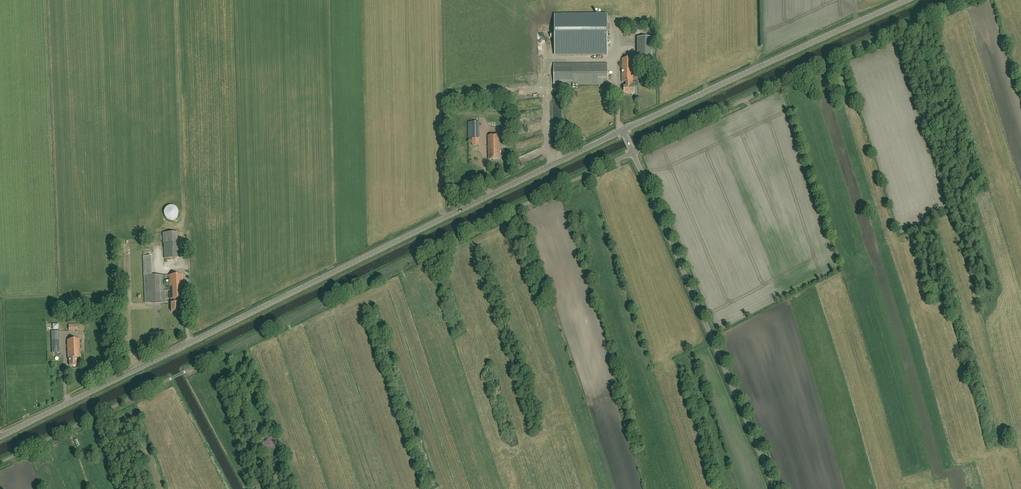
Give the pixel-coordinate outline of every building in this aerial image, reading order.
[(555,38),(555,56),(607,56),(607,14),(555,14),(555,34),(555,38)] [(638,64),(654,64),(654,38),(638,38),(638,64)] [(634,93),(634,87),(632,87),(632,82),(633,82),(633,59),(622,59),(622,82),(626,82),(626,87),(624,87),(624,93),(631,93),(631,94),(634,94),(634,93)] [(607,64),(572,64),(554,64),(554,85),(572,85),(607,84),(607,85),(608,85),(608,84),(607,64),(608,64),(607,64)] [(474,127),(474,149),(483,149),(483,127),(474,127)] [(489,160),(500,160),(500,149),(499,149),(499,145),(500,145),(500,136),(488,136),(489,160)] [(164,258),(180,258),(180,243),(177,243),(177,233),(163,233),(164,258)] [(164,275),(149,276),(148,256),(143,256),(145,303),(165,302),(165,288),(170,288),(170,299),(172,299),(172,303),(171,303),(171,312),(179,311),(178,303),(177,303),(177,299),(183,298),(183,290),(182,290),(182,286),(183,286),(182,275),(169,275),(164,275)] [(52,353),(60,353),(59,331),(51,331),(52,353)] [(76,358),(80,358),(80,353),(79,353),(78,349),(80,349),(79,339),(67,340),(68,359),(69,359),(69,366),(77,365),(76,358)]
